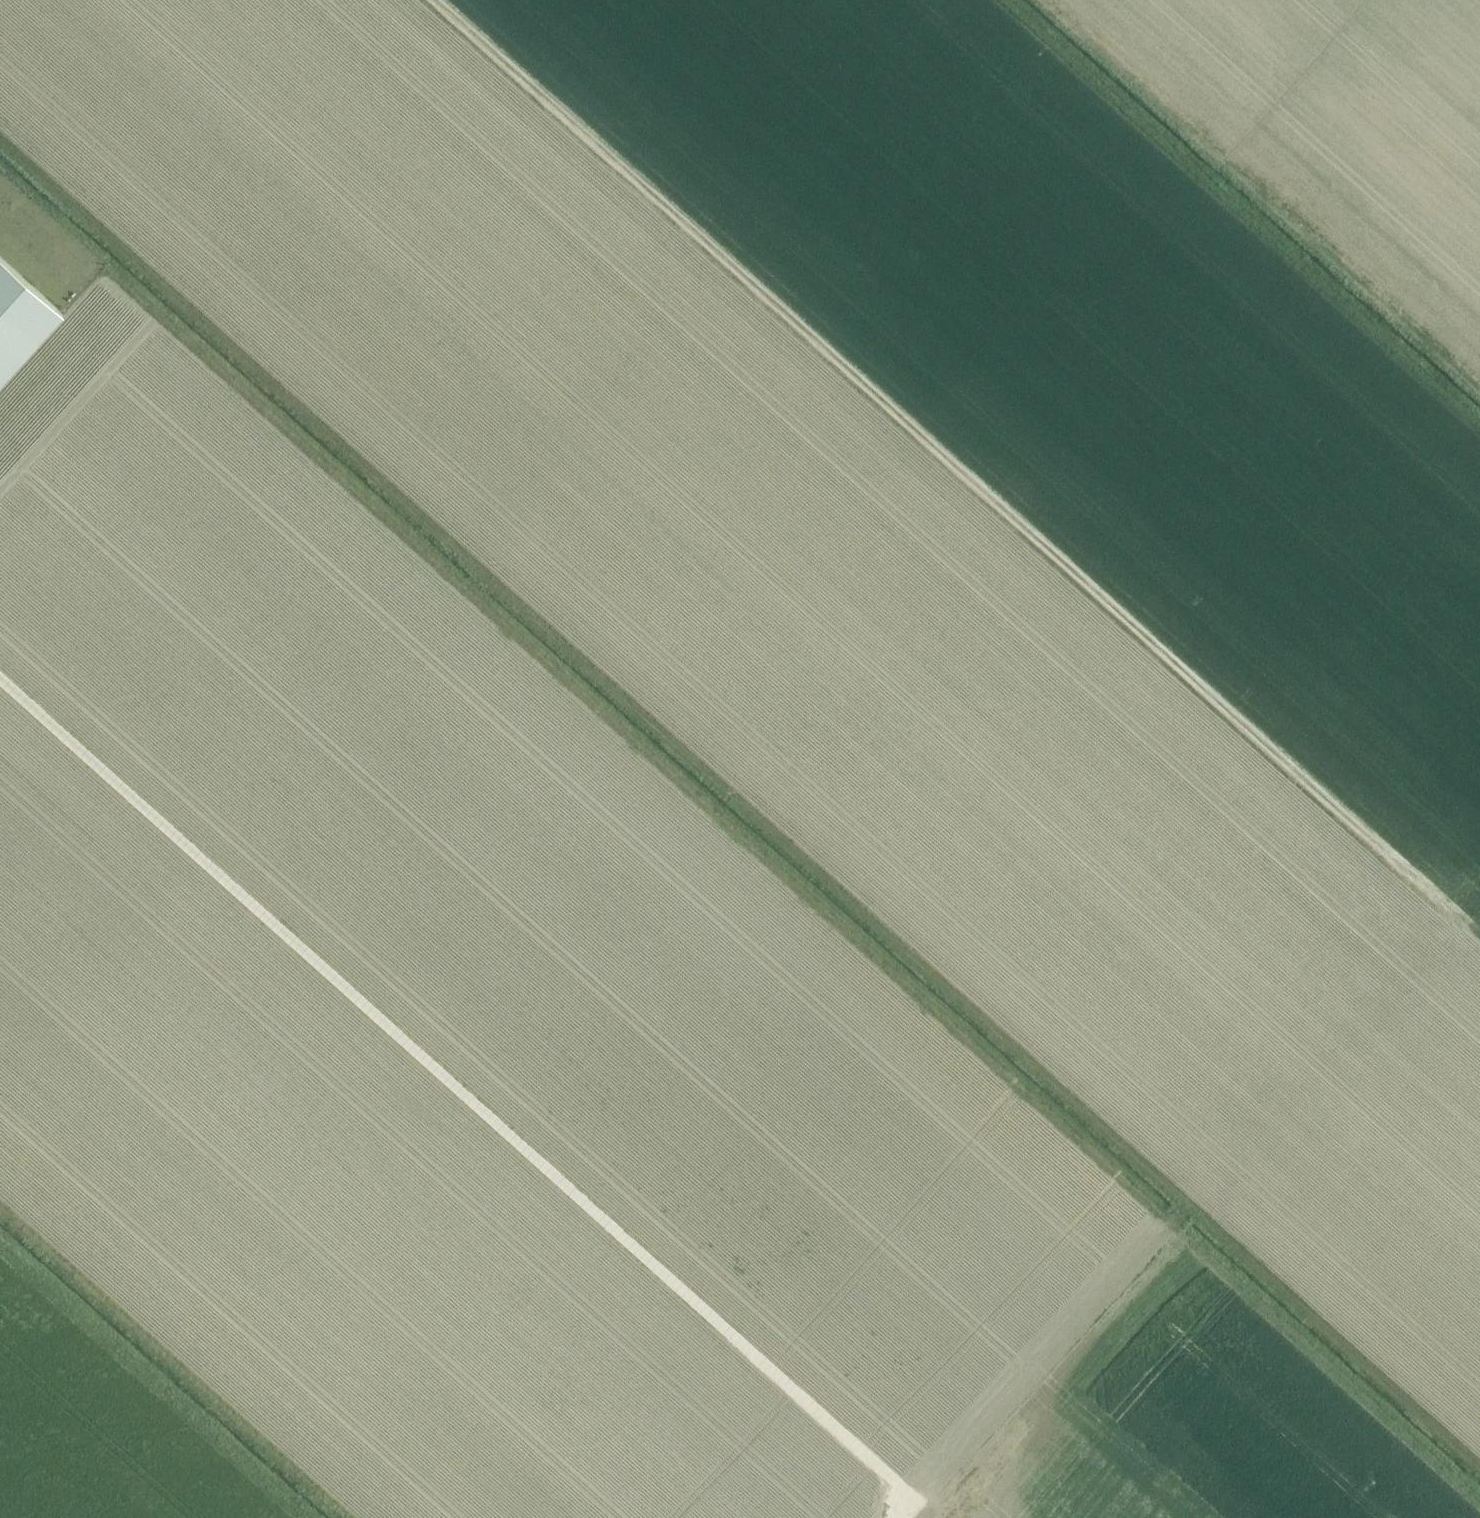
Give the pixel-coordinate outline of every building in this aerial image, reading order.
[(64,313),(0,255),(0,384),(64,313)]
